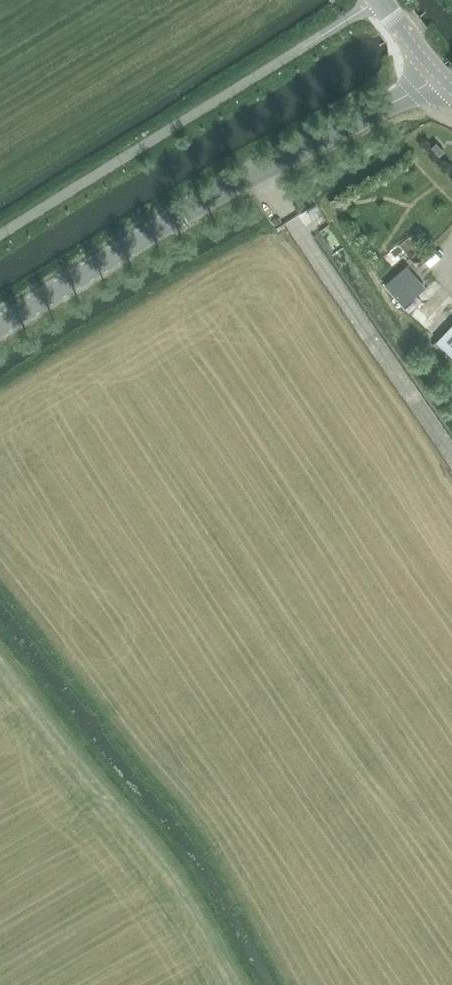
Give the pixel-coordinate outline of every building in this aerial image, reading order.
[(408,232),(399,240),(412,257),(422,250),(408,232)] [(438,337),(451,350),(451,322),(438,337)]
